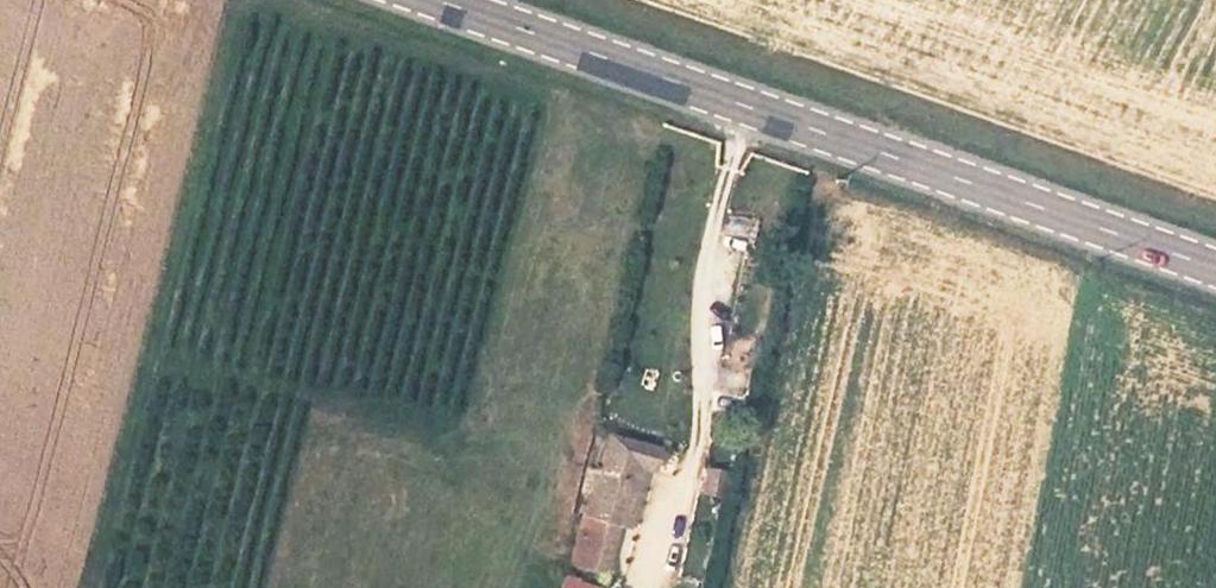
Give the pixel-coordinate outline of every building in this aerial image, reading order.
[(659,449),(612,436),(578,566),(609,574),(637,465),(655,469),(659,449)] [(729,477),(709,469),(701,489),(721,497),(729,477)] [(559,587),(602,587),(603,582),(562,574),(559,587)]
